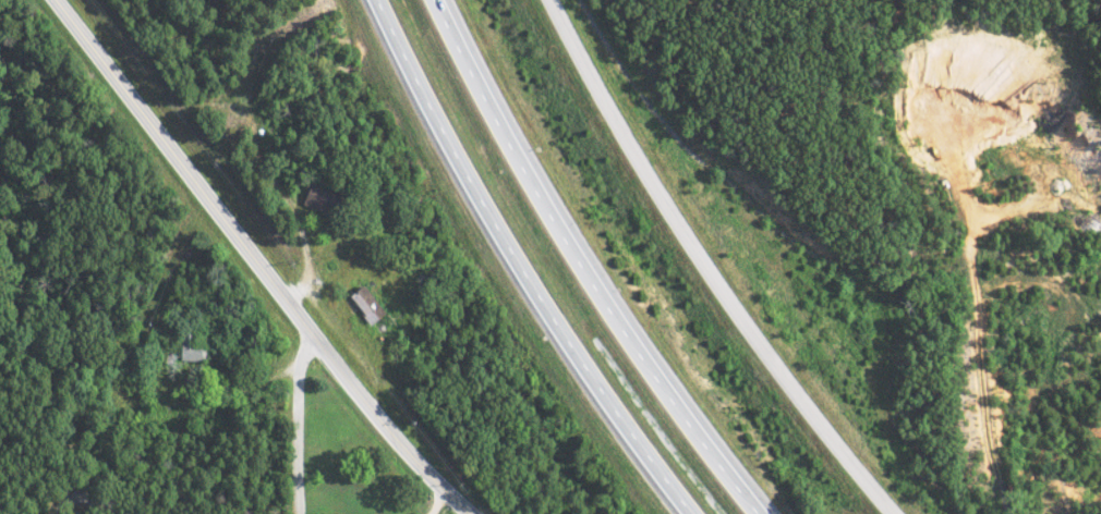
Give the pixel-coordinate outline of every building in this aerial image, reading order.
[(343,296),(365,323),(379,312),(357,285),(343,296)] [(182,363),(205,358),(202,343),(193,345),(190,331),(176,334),(182,363)]
